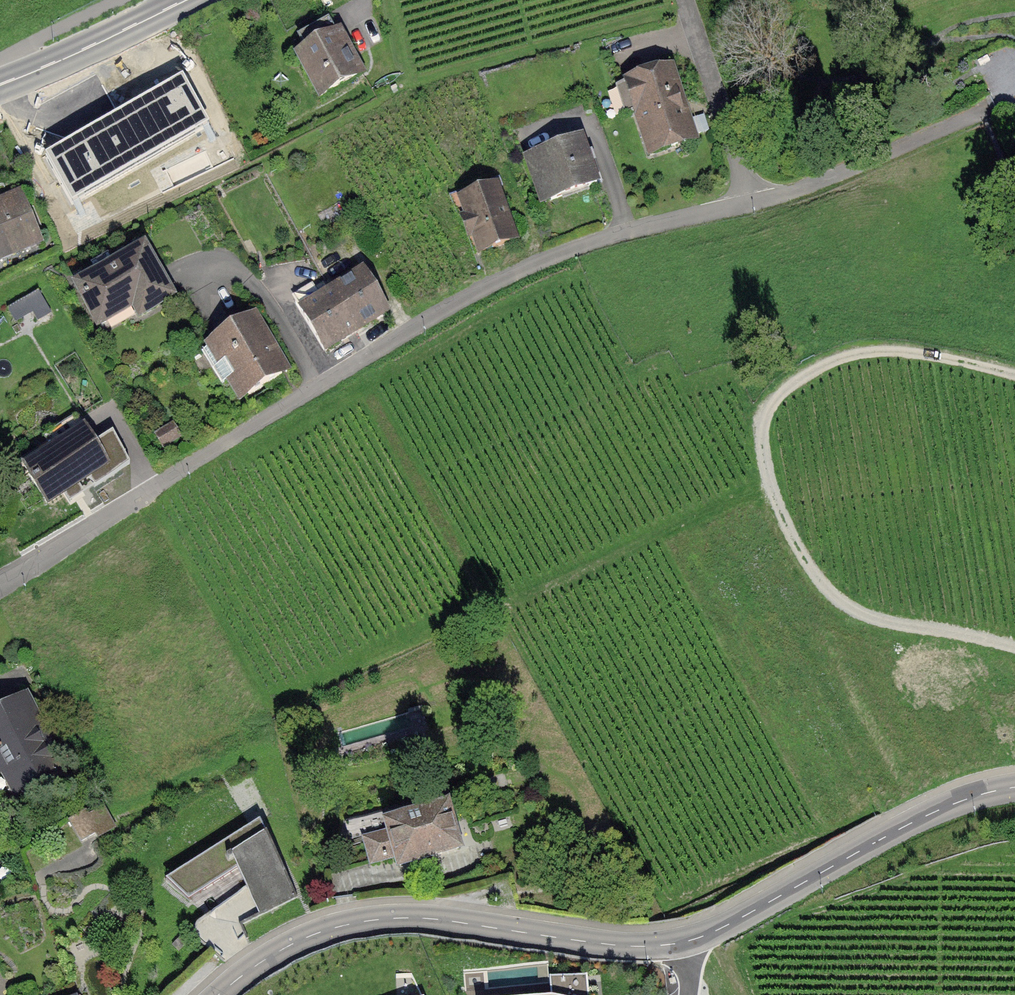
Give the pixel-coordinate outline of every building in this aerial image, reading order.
[(358,76),(328,24),(301,39),(308,53),(299,58),(321,97),(358,76)] [(178,58),(34,134),(77,214),(220,137),(178,58)] [(702,143),(676,65),(624,82),(650,160),(702,143)] [(588,138),(526,165),(546,211),(608,184),(588,138)] [(10,166),(0,144),(0,170),(10,166)] [(521,240),(501,184),(458,199),(478,256),(521,240)] [(39,236),(21,192),(0,201),(0,253),(39,236)] [(148,249),(74,288),(98,334),(172,294),(148,249)] [(299,310),(327,355),(394,314),(366,269),(299,310)] [(42,290),(11,306),(18,320),(35,312),(40,321),(54,314),(42,290)] [(291,373),(257,316),(206,346),(240,404),(291,373)] [(22,468),(49,510),(113,470),(87,428),(22,468)] [(31,699),(0,715),(0,771),(14,799),(69,772),(31,699)] [(397,855),(400,864),(459,848),(447,806),(387,824),(390,832),(364,841),(372,863),(397,855)] [(85,812),(70,821),(81,841),(96,832),(98,836),(114,828),(103,808),(88,816),(85,812)] [(260,821),(165,882),(229,934),(240,924),(297,897),(260,821)] [(587,983),(551,986),(553,992),(529,994),(589,994),(587,983)]
